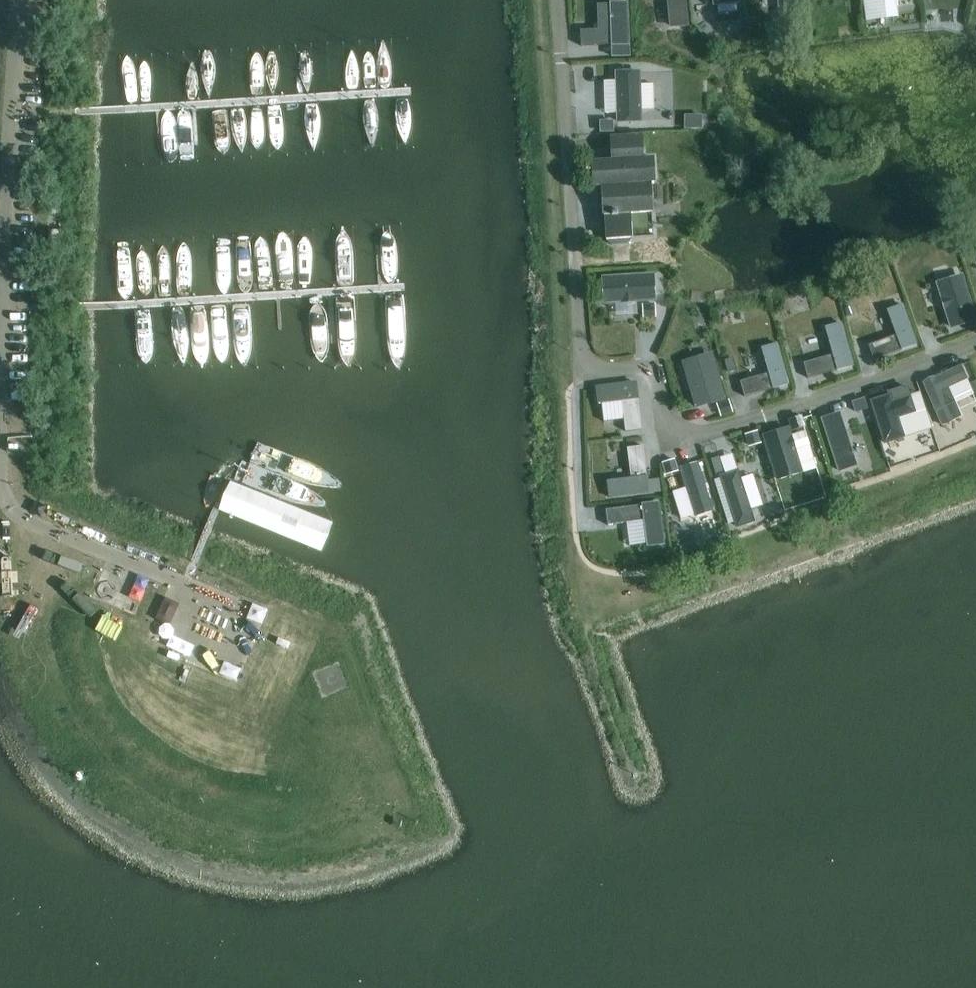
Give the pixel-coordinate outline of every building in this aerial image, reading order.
[(685,0),(668,0),(670,25),(687,23),(685,0)] [(780,22),(799,21),(797,0),(778,0),(780,22)] [(627,2),(610,3),(611,28),(580,30),(581,45),(629,44),(627,2)] [(629,46),(619,47),(620,59),(629,58),(629,46)] [(618,121),(640,120),(639,70),(616,71),(618,121)] [(702,115),(684,115),(684,128),(702,128),(702,115)] [(613,120),(600,121),(600,132),(614,132),(613,120)] [(644,157),(642,133),(609,135),(610,148),(610,159),(592,160),(592,168),(592,169),(594,186),(601,185),(603,215),(604,215),(605,239),(612,245),(627,244),(633,238),(653,237),(652,212),(653,212),(653,211),(651,183),(655,183),(653,157),(644,157)] [(602,280),(604,302),(655,300),(653,274),(609,276),(609,279),(602,280)] [(975,319),(961,275),(937,282),(951,327),(975,319)] [(654,304),(645,305),(645,316),(655,315),(654,304)] [(887,310),(897,334),(868,345),(874,358),(901,348),(916,342),(902,304),(887,310)] [(825,327),(833,353),(803,362),(808,377),(853,364),(841,322),(825,327)] [(740,381),(744,395),(788,382),(777,343),(761,348),(769,372),(740,381)] [(681,360),(695,408),(726,399),(712,351),(681,360)] [(727,372),(736,370),(733,357),(724,360),(727,372)] [(941,425),(961,416),(948,387),(968,379),(961,364),(922,382),(941,425)] [(641,429),(636,381),(595,385),(597,403),(622,401),(625,430),(641,429)] [(869,400),(883,444),(905,437),(899,418),(925,409),(920,392),(893,400),(891,393),(869,400)] [(864,398),(852,402),(856,412),(867,408),(864,398)] [(728,400),(717,403),(721,416),(732,412),(728,400)] [(839,412),(821,418),(838,472),(857,465),(839,412)] [(802,415),(788,419),(792,430),(805,426),(802,415)] [(803,472),(789,426),(762,435),(776,480),(803,472)] [(757,430),(745,434),(749,446),(761,442),(757,430)] [(643,446),(627,447),(631,478),(607,481),(609,498),(648,493),(647,480),(643,446)] [(719,456),(711,458),(716,474),(724,472),(719,456)] [(665,472),(677,469),(674,459),(662,462),(665,472)] [(697,462),(681,467),(696,514),(711,509),(697,462)] [(755,522),(738,469),(719,475),(736,528),(755,522)] [(659,492),(658,479),(647,480),(648,493),(659,492)] [(228,486),(219,510),(319,550),(329,526),(228,486)] [(658,502),(612,508),(614,524),(644,520),(648,545),(663,543),(658,502)]
